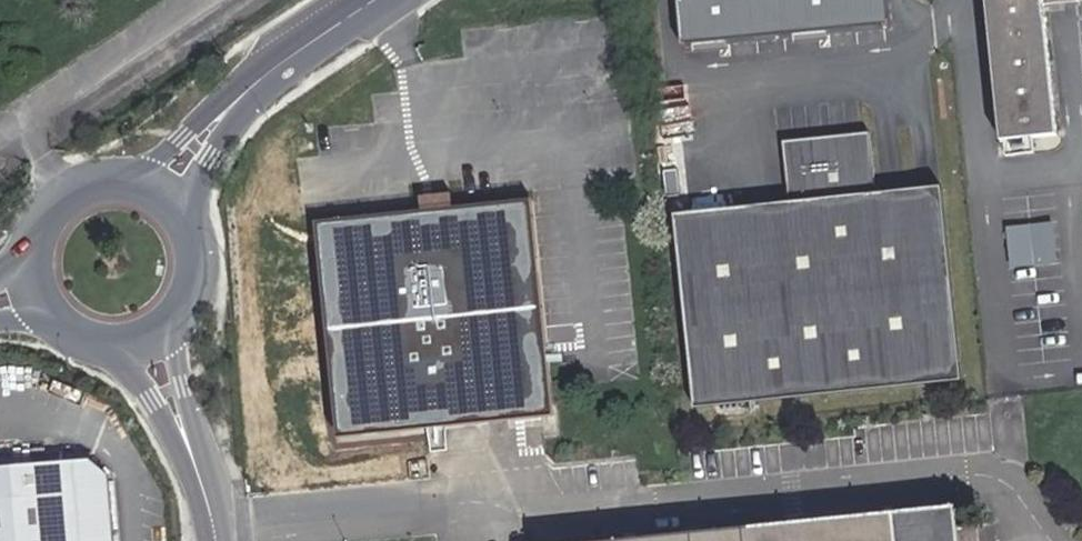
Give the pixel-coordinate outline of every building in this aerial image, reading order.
[(680,45),(887,28),(885,0),(674,0),(680,45)] [(1044,0),(988,0),(1002,138),(1058,132),(1045,4),(1044,0)] [(879,194),(872,133),(786,143),(792,203),(677,216),(699,410),(966,381),(944,187),(879,194)] [(349,428),(327,232),(523,211),(543,406),(556,417),(534,198),(314,221),(338,441),(349,428)] [(523,211),(327,232),(349,428),(543,406),(523,211)] [(1011,267),(1058,262),(1054,220),(1006,226),(1011,267)] [(543,406),(349,428),(338,441),(556,417),(543,406)] [(79,457),(0,466),(0,540),(106,540),(98,472),(79,457)] [(975,507),(631,540),(978,540),(975,507)]
